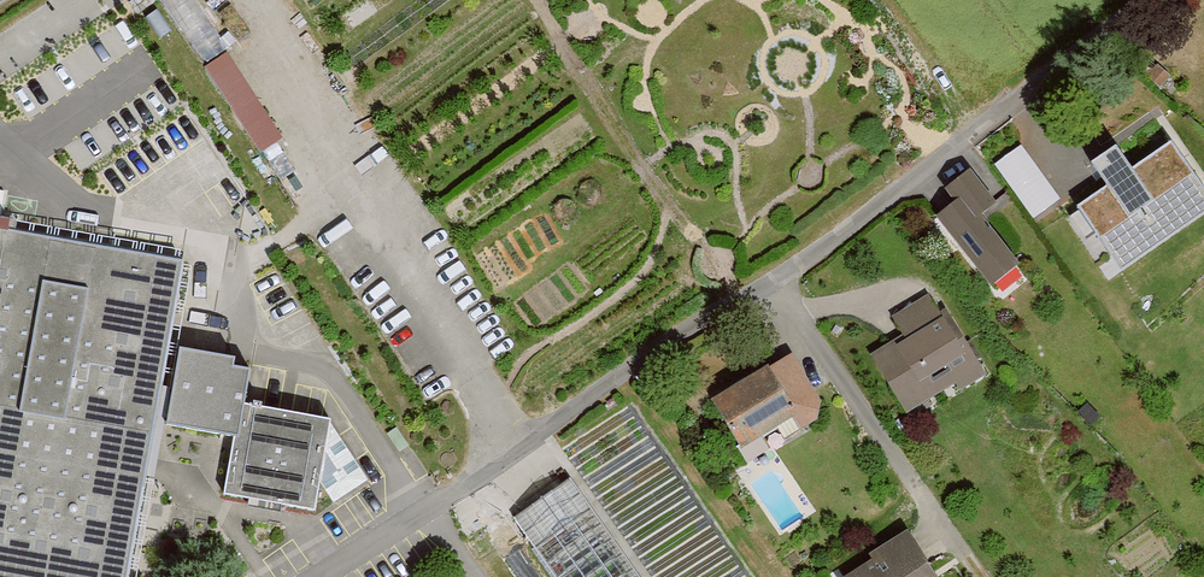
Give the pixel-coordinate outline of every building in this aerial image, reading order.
[(207,58),(232,41),(204,0),(167,0),(207,58)] [(261,149),(285,134),(230,46),(206,61),(261,149)] [(1146,230),(1203,190),(1203,164),(1183,133),(1150,155),(1142,144),(1111,166),(1118,177),(1112,181),(1146,230)] [(1037,214),(1064,194),(1021,139),(995,160),(1037,214)] [(940,219),(988,280),(1012,262),(977,217),(993,205),(969,174),(948,190),(959,205),(940,219)] [(0,229),(0,576),(125,576),(155,413),(159,390),(182,261),(0,229)] [(977,368),(945,316),(878,357),(890,376),(897,372),(913,398),(938,382),(936,379),(949,371),(956,382),(977,368)] [(172,393),(159,390),(155,413),(170,416),(169,422),(221,432),(223,423),(237,426),(241,404),(244,404),(250,369),(232,366),(234,358),(180,348),(172,393)] [(787,359),(711,403),(736,444),(788,414),(796,428),(810,420),(814,404),(787,359)] [(314,509),(319,480),(335,503),(370,480),(356,459),(340,435),(330,420),(321,418),(306,416),(292,413),(279,411),(261,408),(262,402),(254,401),(253,406),(244,404),(241,404),(237,426),(225,493),(314,509)] [(396,429),(387,435),(398,453),(408,446),(396,429)] [(568,483),(512,524),(552,576),(638,576),(568,483)] [(907,534),(875,554),(878,559),(850,576),(935,576),(907,534)]
